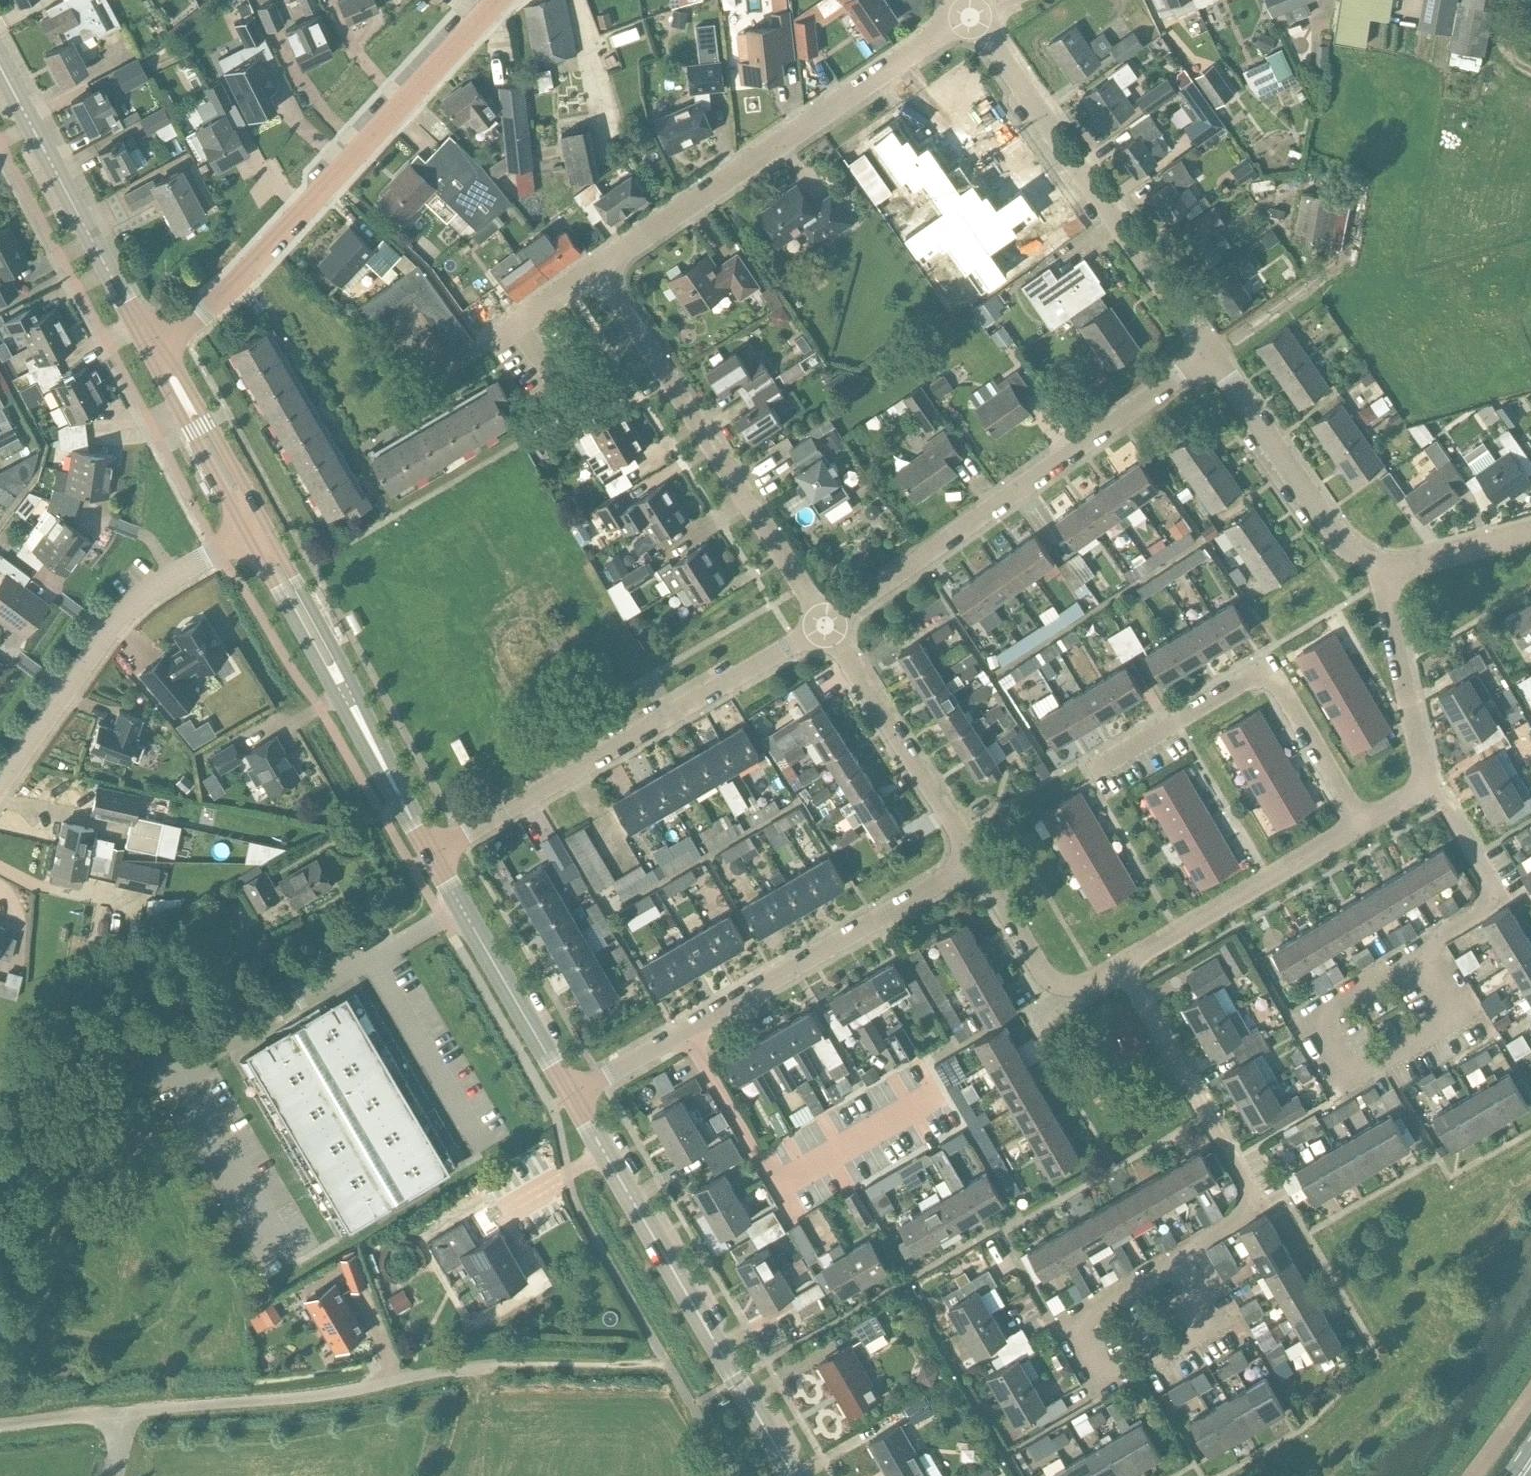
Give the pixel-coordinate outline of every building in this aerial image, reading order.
[(46,9),(50,18),(44,21),(43,20),(42,21),(51,37),(52,36),(51,35),(53,34),(60,47),(46,54),(61,83),(86,69),(73,45),(95,34),(97,38),(120,26),(106,0),(62,0),(46,9)] [(220,2),(228,11),(242,0),(222,0),(220,2)] [(293,9),(301,5),(305,14),(320,7),(316,0),(289,0),(293,9)] [(340,4),(348,23),(377,10),(373,0),(338,0),(340,4)] [(570,16),(566,0),(540,0),(526,6),(536,60),(576,55),(573,31),(570,16)] [(658,0),(648,2),(650,14),(661,12),(658,0)] [(674,9),(701,0),(673,0),(674,9)] [(775,14),(776,26),(750,29),(750,33),(738,34),(744,82),(783,77),(780,46),(790,45),(792,58),(793,58),(791,38),(787,0),(773,0),(775,14)] [(794,18),(795,20),(799,56),(820,53),(816,21),(820,20),(821,20),(840,7),(845,3),(848,7),(869,38),(881,30),(899,18),(886,0),(821,0),(794,18)] [(1076,77),(1099,61),(1095,54),(1085,40),(1085,39),(1098,30),(1122,13),(1113,0),(1106,0),(1073,23),(1071,20),(1045,38),(1049,45),(1056,54),(1059,58),(1069,73),(1072,70),(1076,77)] [(1160,11),(1163,19),(1176,13),(1175,11),(1185,7),(1182,0),(1155,0),(1160,11)] [(1274,14),(1284,10),(1289,23),(1312,13),(1306,0),(1268,0),(1274,14)] [(1367,46),(1371,17),(1389,20),(1392,0),(1341,0),(1335,42),(1367,46)] [(1418,28),(1453,35),(1460,0),(1423,0),(1418,28)] [(1450,48),(1484,54),(1493,6),(1490,5),(1491,0),(1460,0),(1453,35),(1450,48)] [(1520,20),(1530,21),(1530,0),(1521,0),(1520,20)] [(246,2),(237,7),(242,17),(251,12),(246,2)] [(273,2),(258,9),(267,30),(282,24),(273,2)] [(672,26),(686,29),(689,13),(674,11),(672,26)] [(610,12),(598,15),(602,29),(603,29),(604,33),(613,31),(612,26),(614,26),(610,12)] [(254,14),(233,24),(244,46),(245,47),(254,43),(264,38),(265,37),(254,14)] [(327,33),(319,15),(285,30),(302,70),(318,62),(317,60),(332,54),(323,34),(327,33)] [(636,26),(609,36),(613,48),(641,38),(636,26)] [(1110,43),(1104,32),(1089,39),(1100,61),(1113,54),(1117,61),(1142,48),(1133,31),(1110,43)] [(1256,46),(1271,52),(1277,38),(1261,31),(1256,46)] [(1328,67),(1330,46),(1318,45),(1316,67),(1328,67)] [(1268,57),(1279,82),(1294,75),(1283,49),(1268,57)] [(259,53),(222,71),(248,121),(276,107),(269,93),(277,89),(259,53)] [(614,53),(606,58),(610,67),(619,63),(614,53)] [(137,58),(115,70),(126,90),(148,78),(137,58)] [(692,92),(695,92),(696,102),(656,120),(671,153),(692,144),(691,141),(714,131),(705,110),(712,107),(710,90),(724,88),(721,62),(689,65),(692,92)] [(1126,63),(1126,64),(1109,75),(1111,79),(1084,98),(1093,111),(1095,110),(1107,128),(1134,109),(1125,97),(1132,92),(1127,85),(1137,78),(1126,63)] [(1195,77),(1217,108),(1236,95),(1214,64),(1195,77)] [(1178,73),(1177,81),(1182,88),(1184,86),(1193,80),(1185,69),(1178,73)] [(536,73),(540,92),(554,89),(550,70),(536,73)] [(1148,112),(1177,91),(1174,86),(1168,78),(1139,99),(1148,112)] [(1192,81),(1179,91),(1185,100),(1180,103),(1194,122),(1185,128),(1198,145),(1200,144),(1225,126),(1214,110),(1193,81),(1192,81)] [(217,113),(232,105),(220,82),(205,89),(217,113)] [(445,103),(457,119),(459,121),(466,116),(478,131),(500,114),(488,98),(486,100),(473,82),(445,103)] [(113,133),(124,127),(112,103),(103,86),(92,91),(71,102),(88,134),(108,124),(113,133)] [(500,88),(508,156),(500,161),(488,169),(495,179),(509,170),(516,170),(519,195),(535,193),(524,86),(500,88)] [(176,108),(168,94),(160,99),(167,112),(176,108)] [(171,121),(163,107),(140,120),(147,134),(171,121)] [(202,160),(209,156),(217,170),(231,162),(230,158),(245,150),(233,129),(232,129),(224,115),(186,136),(198,159),(202,160)] [(1138,137),(1120,150),(1137,174),(1147,168),(1163,157),(1168,154),(1157,137),(1161,134),(1149,116),(1148,117),(1131,128),(1138,137)] [(907,236),(918,252),(924,260),(948,243),(982,291),(1006,274),(987,247),(1003,237),(1004,238),(1039,214),(1022,190),(997,207),(987,193),(983,196),(960,163),(948,172),(929,145),(919,152),(899,123),(876,139),(911,189),(925,179),(939,199),(945,194),(952,204),(907,236)] [(599,175),(589,127),(562,134),(573,181),(599,175)] [(440,194),(446,200),(438,210),(468,238),(473,234),(472,234),(491,218),(512,202),(482,164),(465,147),(450,134),(426,160),(419,153),(398,175),(401,177),(380,199),(410,226),(440,194)] [(122,140),(116,143),(98,153),(113,180),(147,162),(134,136),(123,142),(122,140)] [(1291,157),(1288,160),(1289,164),(1292,168),(1297,167),(1300,164),(1300,159),(1296,156),(1291,157)] [(1247,157),(1230,169),(1240,184),(1263,180),(1247,157)] [(562,169),(560,158),(537,162),(539,173),(562,169)] [(1169,220),(1186,209),(1198,200),(1189,186),(1179,193),(1177,190),(1193,179),(1192,177),(1196,175),(1189,165),(1186,168),(1181,162),(1163,174),(1170,183),(1152,196),(1169,220)] [(151,180),(143,185),(125,194),(133,209),(158,195),(169,216),(166,217),(172,228),(175,227),(176,229),(187,223),(188,225),(193,222),(192,221),(204,215),(181,170),(154,184),(151,180)] [(612,221),(647,197),(642,190),(645,188),(637,177),(634,178),(632,175),(597,199),(612,221)] [(1254,192),(1278,187),(1276,178),(1252,182),(1254,192)] [(582,205),(591,199),(597,194),(590,185),(575,195),(582,205)] [(854,222),(848,213),(835,198),(817,212),(797,185),(759,215),(782,245),(805,227),(820,247),(854,222)] [(1294,240),(1330,246),(1342,248),(1351,204),(1338,202),(1338,199),(1302,192),(1299,211),(1289,209),(1285,237),(1294,239),(1294,240)] [(1201,266),(1221,253),(1231,246),(1220,230),(1226,226),(1213,208),(1196,220),(1202,229),(1184,242),(1201,266)] [(1287,210),(1273,208),(1272,217),(1285,219),(1287,210)] [(1259,209),(1252,214),(1257,221),(1264,215),(1259,209)] [(500,230),(491,218),(472,234),(473,234),(481,245),(500,230)] [(17,292),(8,273),(27,263),(8,227),(0,232),(0,301),(17,292)] [(321,263),(336,276),(343,283),(365,260),(383,276),(395,263),(406,274),(418,265),(404,252),(401,255),(384,239),(374,249),(350,227),(339,238),(342,241),(321,263)] [(1273,229),(1261,238),(1269,249),(1281,240),(1273,229)] [(546,230),(532,240),(528,243),(550,275),(582,252),(567,230),(552,240),(546,230)] [(518,298),(550,275),(528,243),(516,251),(523,261),(502,276),(518,298)] [(1258,271),(1246,253),(1226,267),(1232,276),(1216,287),(1233,312),(1253,298),(1241,282),(1258,271)] [(719,270),(709,255),(670,282),(692,314),(691,311),(731,284),(741,298),(759,286),(738,254),(737,255),(738,257),(719,270)] [(1070,316),(1100,295),(1107,290),(1085,259),(1051,282),(1044,271),(1022,286),(1052,329),(1070,316)] [(418,265),(406,274),(388,286),(402,306),(413,298),(433,284),(418,265)] [(433,284),(413,298),(420,308),(440,294),(433,284)] [(773,284),(762,292),(775,310),(786,302),(773,284)] [(378,294),(392,314),(402,306),(388,286),(378,294)] [(367,302),(382,321),(392,314),(378,294),(367,302)] [(440,294),(420,308),(427,318),(447,304),(440,294)] [(998,312),(1006,307),(997,294),(973,312),(984,328),(1001,317),(998,312)] [(1094,343),(1122,323),(1111,307),(1110,308),(1100,295),(1070,316),(1080,330),(1083,327),(1094,343)] [(349,302),(345,306),(351,313),(358,307),(354,302),(349,302)] [(357,309),(371,329),(382,321),(367,302),(357,309)] [(447,304),(427,318),(434,327),(454,313),(447,304)] [(783,305),(769,314),(778,328),(792,319),(783,305)] [(27,309),(9,319),(4,322),(10,333),(18,329),(28,347),(66,327),(56,308),(33,320),(27,309)] [(454,313),(434,327),(441,337),(460,323),(454,313)] [(447,346),(467,332),(460,323),(441,337),(447,346)] [(1139,347),(1122,323),(1094,343),(1111,367),(1139,347)] [(1279,378),(1309,357),(1288,326),(1257,347),(1279,378)] [(25,361),(29,369),(35,380),(58,368),(53,358),(76,345),(66,327),(28,347),(33,357),(25,361)] [(248,375),(285,353),(272,331),(275,329),(274,328),(234,351),(248,375)] [(1003,328),(994,336),(999,342),(1004,338),(1008,344),(1013,340),(1003,328)] [(455,356),(474,342),(467,332),(447,346),(455,356)] [(795,339),(805,353),(813,348),(803,334),(795,339)] [(1343,336),(1335,341),(1340,349),(1349,344),(1343,336)] [(736,352),(724,359),(708,370),(723,394),(743,380),(751,392),(773,378),(761,359),(747,368),(736,352)] [(285,353),(248,375),(261,398),(298,376),(285,353)] [(1309,357),(1279,378),(1300,408),(1330,387),(1309,357)] [(787,385),(807,372),(800,362),(780,374),(787,385)] [(58,368),(35,380),(42,392),(51,388),(60,405),(97,385),(87,366),(64,379),(58,368)] [(978,408),(991,427),(996,435),(1029,411),(1021,400),(1032,392),(1018,371),(999,385),(1003,390),(978,408)] [(1370,372),(1360,378),(1366,386),(1376,380),(1370,372)] [(298,376),(261,398),(275,421),(312,400),(298,376)] [(944,377),(932,384),(941,398),(953,390),(944,377)] [(773,378),(751,392),(759,404),(738,417),(753,441),(782,423),(772,408),(787,399),(773,378)] [(465,399),(487,437),(511,423),(500,404),(509,399),(498,380),(465,399)] [(97,385),(60,405),(69,423),(58,429),(58,438),(86,434),(84,416),(107,404),(97,385)] [(904,398),(927,431),(945,419),(922,386),(904,398)] [(1383,396),(1371,404),(1360,412),(1368,423),(1379,416),(1391,408),(1390,406),(1394,403),(1388,395),(1384,398),(1383,396)] [(487,437),(465,399),(442,413),(463,450),(487,437)] [(312,400),(275,421),(288,445),(326,423),(312,400)] [(1507,400),(1497,408),(1511,427),(1521,420),(1507,400)] [(1342,404),(1328,413),(1312,425),(1333,455),(1363,434),(1342,404)] [(580,440),(581,440),(591,456),(636,429),(625,411),(599,426),(593,416),(572,428),(580,440)] [(418,426),(440,464),(463,450),(442,413),(418,426)] [(1400,413),(1389,420),(1394,427),(1404,420),(1400,413)] [(16,438),(5,416),(0,419),(0,447),(16,438)] [(302,468),(339,446),(326,423),(288,445),(302,468)] [(1432,437),(1423,425),(1414,432),(1423,444),(1432,437)] [(440,464),(418,426),(395,440),(417,477),(440,464)] [(591,456),(588,458),(598,474),(599,473),(606,485),(626,473),(620,463),(646,447),(636,429),(591,456)] [(1191,481),(1221,461),(1200,430),(1170,451),(1191,481)] [(826,439),(834,452),(845,445),(836,432),(826,439)] [(890,462),(898,473),(917,500),(956,473),(951,464),(961,457),(944,432),(924,446),(928,451),(912,463),(904,451),(890,462)] [(86,434),(58,438),(59,448),(72,450),(69,470),(111,476),(114,455),(88,451),(86,434)] [(1363,434),(1333,455),(1355,486),(1385,465),(1363,434)] [(812,436),(807,439),(790,449),(797,461),(802,460),(805,465),(795,472),(801,482),(798,485),(803,493),(806,490),(821,514),(825,512),(832,522),(854,508),(847,498),(850,497),(835,473),(839,470),(834,462),(830,464),(812,436)] [(1477,474),(1496,501),(1510,492),(1511,493),(1530,480),(1525,472),(1530,468),(1530,460),(1516,438),(1505,445),(1509,452),(1497,460),(1490,449),(1469,464),(1477,474)] [(417,477),(395,440),(372,453),(371,450),(370,451),(393,491),(417,477)] [(1439,442),(1430,445),(1426,447),(1436,461),(1423,470),(1429,479),(1407,495),(1425,521),(1460,496),(1455,488),(1465,481),(1450,459),(1439,442)] [(339,446),(302,468),(315,491),(353,470),(339,446)] [(1160,488),(1140,461),(1119,476),(1138,503),(1160,488)] [(1221,461),(1191,481),(1213,512),(1243,491),(1221,461)] [(3,486),(11,472),(0,466),(0,485),(3,486)] [(108,497),(111,476),(69,470),(66,489),(54,488),(49,499),(76,509),(82,493),(108,497)] [(353,470),(315,491),(329,516),(348,505),(353,514),(372,503),(353,470)] [(1138,503),(1119,476),(1099,490),(1118,518),(1118,517),(1125,527),(1132,522),(1125,512),(1138,503)] [(611,530),(619,525),(625,535),(644,523),(678,501),(666,482),(627,507),(619,494),(596,508),(611,530)] [(1188,486),(1177,494),(1183,502),(1194,495),(1188,486)] [(0,495),(0,501),(7,506),(15,496),(5,488),(0,495)] [(1118,518),(1099,490),(1078,505),(1097,532),(1118,518)] [(24,498),(15,510),(24,517),(33,504),(24,498)] [(47,510),(35,526),(78,558),(91,541),(70,525),(76,509),(49,499),(47,505),(46,508),(47,510)] [(678,501),(644,523),(651,533),(634,544),(640,554),(658,542),(657,541),(690,520),(678,501)] [(866,508),(865,513),(868,517),(874,519),(879,516),(880,510),(877,506),(872,505),(866,508)] [(1057,520),(1076,547),(1097,532),(1078,505),(1057,520)] [(1246,559),(1276,538),(1254,508),(1224,529),(1246,559)] [(585,513),(568,523),(579,542),(581,546),(593,539),(584,526),(590,522),(585,513)] [(1177,539),(1168,545),(1174,554),(1196,541),(1190,532),(1192,531),(1183,518),(1169,527),(1177,539)] [(1213,524),(1202,531),(1209,541),(1220,533),(1213,524)] [(25,544),(17,554),(38,569),(45,559),(66,575),(78,558),(35,526),(23,542),(25,544)] [(1036,534),(1015,549),(1034,577),(1055,562),(1036,534)] [(1276,538),(1246,559),(1267,590),(1297,569),(1276,538)] [(1153,555),(1147,559),(1153,568),(1174,554),(1168,545),(1167,545),(1163,539),(1149,548),(1153,555)] [(658,569),(666,582),(672,592),(684,584),(717,563),(705,544),(673,565),(670,561),(658,569)] [(1181,561),(1187,572),(1209,558),(1202,547),(1181,561)] [(1013,591),(1034,577),(1015,549),(994,564),(1013,591)] [(592,557),(598,568),(606,563),(600,552),(592,557)] [(1069,559),(1085,582),(1095,574),(1079,552),(1069,559)] [(5,623),(21,635),(45,602),(22,586),(30,576),(3,556),(0,559),(0,570),(5,574),(0,581),(0,619),(5,623)] [(623,558),(608,566),(609,568),(615,579),(629,571),(623,558)] [(1091,590),(1085,582),(1069,559),(1059,567),(1074,589),(1080,597),(1091,590)] [(1153,568),(1147,559),(1125,572),(1132,582),(1153,568)] [(1181,561),(1159,575),(1166,586),(1187,572),(1181,561)] [(653,574),(646,562),(622,577),(629,589),(653,574)] [(717,563),(684,584),(696,603),(729,581),(717,563)] [(993,606),(1013,591),(994,564),(973,578),(993,606)] [(1238,566),(1230,572),(1239,584),(1247,578),(1238,566)] [(1166,586),(1159,575),(1138,589),(1145,599),(1166,586)] [(993,606),(973,578),(952,593),(972,620),(978,616),(988,631),(1003,620),(993,606)] [(630,590),(629,589),(623,579),(608,588),(614,600),(630,590)] [(630,600),(628,601),(620,606),(627,617),(637,611),(630,600)] [(1212,615),(1229,644),(1251,631),(1234,602),(1212,615)] [(1529,604),(1507,617),(1524,647),(1529,650),(1530,650),(1530,608),(1529,604)] [(1039,628),(1046,638),(1067,624),(1061,614),(1039,628)] [(628,620),(637,634),(644,630),(636,615),(628,620)] [(1190,628),(1207,657),(1229,644),(1212,615),(1190,628)] [(176,634),(185,649),(167,660),(163,655),(141,673),(175,713),(197,695),(181,677),(196,667),(199,672),(225,655),(218,643),(210,630),(209,630),(202,618),(176,634)] [(938,643),(954,632),(948,623),(932,634),(938,643)] [(1130,624),(1120,631),(1134,654),(1145,648),(1130,624)] [(1039,628),(1018,642),(1025,651),(1046,638),(1039,628)] [(1168,641),(1185,670),(1207,657),(1190,628),(1168,641)] [(1076,629),(1054,643),(1060,653),(1082,639),(1076,629)] [(1123,661),(1134,654),(1120,631),(1109,637),(1123,661)] [(650,632),(639,639),(645,649),(657,642),(650,632)] [(1311,680),(1349,658),(1335,634),(1297,656),(1311,680)] [(899,654),(912,675),(933,661),(920,641),(899,654)] [(1147,654),(1153,665),(1164,683),(1185,670),(1168,641),(1147,654)] [(1025,651),(1018,642),(997,655),(996,655),(997,657),(1003,665),(1025,651)] [(1049,660),(1060,653),(1054,643),(1033,657),(1039,667),(1040,666),(1049,679),(1058,674),(1049,660)] [(961,644),(948,651),(948,652),(945,654),(951,663),(967,652),(961,644)] [(965,657),(952,666),(955,670),(959,667),(961,671),(970,665),(978,660),(973,652),(965,657)] [(996,653),(987,656),(991,668),(1000,665),(997,657),(996,655),(997,655),(996,653)] [(1453,719),(1491,696),(1477,673),(1488,667),(1479,653),(1448,671),(1456,685),(1439,695),(1453,719)] [(1039,667),(1033,657),(1010,671),(1017,681),(1039,667)] [(1349,658),(1311,680),(1325,704),(1362,682),(1349,658)] [(933,661),(912,675),(925,695),(946,682),(933,661)] [(979,673),(987,684),(991,681),(979,662),(946,682),(925,695),(938,715),(959,702),(953,692),(966,683),(965,682),(979,673)] [(1105,678),(1122,707),(1144,694),(1127,665),(1105,678)] [(1527,677),(1518,683),(1530,705),(1530,704),(1530,675),(1527,677)] [(1083,691),(1100,720),(1122,707),(1105,678),(1083,691)] [(991,681),(987,684),(959,702),(938,715),(951,736),(973,722),(972,721),(965,711),(993,693),(999,704),(1000,705),(1005,702),(991,681)] [(1339,727),(1376,705),(1362,682),(1325,704),(1339,727)] [(1007,694),(1015,705),(1022,701),(1015,689),(1007,694)] [(1061,704),(1078,733),(1100,720),(1083,691),(1061,704)] [(1491,696),(1453,719),(1467,742),(1471,740),(1477,750),(1505,734),(1499,723),(1496,724),(1489,712),(1498,707),(1491,696)] [(973,722),(951,736),(965,756),(986,743),(978,731),(1010,710),(1005,702),(1000,705),(999,704),(972,721),(973,722)] [(821,704),(772,735),(778,744),(798,732),(805,744),(814,738),(813,738),(835,724),(821,704)] [(1039,717),(1046,729),(1056,746),(1078,733),(1061,704),(1039,717)] [(1376,705),(1339,727),(1353,751),(1365,744),(1371,755),(1382,748),(1376,738),(1390,729),(1376,705)] [(98,723),(89,748),(129,763),(131,758),(138,761),(144,745),(136,742),(138,737),(135,736),(142,719),(119,710),(113,728),(98,723)] [(1236,756),(1273,734),(1260,711),(1222,733),(1236,756)] [(190,717),(175,726),(193,748),(216,734),(207,719),(195,727),(190,717)] [(1017,722),(997,735),(1003,744),(1010,740),(1018,753),(1032,745),(1023,731),(1017,722)] [(848,745),(835,724),(813,738),(814,738),(827,758),(848,745)] [(743,727),(722,739),(738,767),(760,755),(743,727)] [(1273,734),(1236,756),(1250,780),(1287,758),(1273,734)] [(1505,734),(1477,750),(1483,761),(1466,771),(1480,795),(1518,772),(1504,749),(1512,744),(1505,734)] [(271,793),(298,777),(275,737),(247,753),(255,766),(248,770),(256,785),(263,780),(271,793)] [(717,780),(716,780),(736,815),(750,807),(733,779),(729,782),(725,775),(738,767),(722,739),(700,752),(717,780)] [(986,743),(965,756),(978,777),(986,771),(992,780),(1003,774),(997,765),(999,763),(986,743)] [(777,761),(798,748),(796,745),(792,748),(789,744),(772,754),(777,761)] [(241,759),(233,745),(212,757),(220,771),(241,759)] [(802,745),(798,748),(777,761),(783,770),(790,782),(799,776),(792,765),(808,754),(802,745)] [(840,779),(861,765),(848,745),(827,758),(840,779)] [(700,752),(679,764),(695,792),(716,780),(717,780),(700,752)] [(1287,758),(1250,780),(1264,804),(1301,782),(1287,758)] [(674,805),(678,812),(687,807),(682,800),(695,792),(679,764),(657,777),(674,805)] [(816,765),(799,776),(805,785),(821,775),(816,765)] [(853,799),(874,785),(861,765),(840,779),(853,799)] [(1159,815),(1197,793),(1183,770),(1145,792),(1159,815)] [(213,772),(202,779),(214,798),(225,791),(213,772)] [(1480,795),(1494,818),(1504,812),(1510,823),(1530,810),(1530,793),(1518,772),(1480,795)] [(184,774),(175,783),(186,792),(194,783),(184,774)] [(674,805),(657,777),(636,789),(652,817),(674,805)] [(1301,782),(1264,804),(1278,827),(1315,805),(1301,782)] [(818,805),(834,795),(828,785),(812,796),(818,805)] [(829,827),(858,807),(866,819),(887,806),(874,785),(853,799),(823,818),(829,827)] [(98,787),(92,812),(112,817),(131,821),(128,832),(159,839),(160,835),(163,823),(163,822),(133,815),(138,795),(117,791),(98,787)] [(652,817),(636,789),(615,802),(631,830),(652,817)] [(1056,838),(1094,816),(1080,792),(1043,814),(1056,838)] [(1197,793),(1159,815),(1173,839),(1211,817),(1197,793)] [(776,800),(762,808),(768,818),(781,810),(776,800)] [(866,819),(868,823),(879,840),(881,839),(887,848),(897,841),(892,832),(900,826),(887,806),(866,819)] [(753,827),(768,818),(762,808),(747,816),(753,827)] [(797,808),(779,819),(785,829),(806,816),(802,808),(797,808)] [(206,809),(202,825),(214,828),(218,811),(206,809)] [(714,825),(725,843),(739,834),(729,816),(714,825)] [(1094,816),(1056,838),(1070,862),(1108,839),(1094,816)] [(1211,817),(1173,839),(1187,863),(1225,841),(1211,817)] [(785,829),(779,819),(764,827),(770,838),(785,829)] [(63,822),(58,846),(121,859),(123,850),(123,849),(109,846),(108,848),(90,844),(94,829),(82,826),(63,822)] [(711,851),(725,843),(714,825),(700,832),(711,851)] [(566,837),(574,851),(592,840),(584,827),(566,837)] [(829,842),(835,851),(860,836),(855,827),(829,842)] [(1529,827),(1515,835),(1524,850),(1530,847),(1530,831),(1529,827)] [(159,839),(128,832),(125,846),(156,853),(159,839)] [(570,879),(581,873),(558,835),(543,844),(558,869),(562,866),(570,879)] [(750,836),(736,844),(741,854),(745,861),(760,853),(750,836)] [(1510,838),(1503,842),(1513,859),(1520,855),(1510,838)] [(1108,839),(1070,862),(1084,885),(1122,863),(1108,839)] [(574,851),(576,854),(581,863),(599,853),(592,840),(574,851)] [(176,841),(173,856),(187,858),(190,844),(176,841)] [(1225,841),(1187,863),(1201,886),(1238,864),(1225,841)] [(741,854),(736,844),(721,852),(727,862),(741,854)] [(51,881),(66,884),(69,873),(84,876),(86,866),(105,870),(105,873),(117,876),(116,883),(160,892),(165,871),(155,869),(155,868),(139,865),(141,854),(123,850),(121,859),(58,846),(51,881)] [(1422,861),(1438,888),(1460,875),(1444,848),(1422,861)] [(690,849),(676,858),(682,868),(696,859),(690,849)] [(581,863),(589,877),(607,866),(599,853),(581,863)] [(846,885),(836,867),(829,856),(808,869),(824,897),(846,885)] [(668,876),(682,868),(676,858),(662,866),(668,876)] [(265,871),(262,873),(246,883),(260,907),(285,891),(294,906),(332,884),(318,860),(282,881),(274,886),(265,871)] [(1401,874),(1417,900),(1438,888),(1422,861),(1401,874)] [(1122,863),(1084,885),(1098,909),(1136,887),(1122,863)] [(528,903),(556,887),(544,865),(516,882),(528,903)] [(653,883),(642,865),(627,874),(638,892),(653,883)] [(616,880),(607,866),(589,877),(598,891),(612,883),(616,880)] [(693,869),(679,877),(685,888),(699,880),(693,869)] [(824,897),(808,869),(786,881),(803,910),(824,897)] [(771,877),(777,887),(765,894),(781,922),(803,910),(786,881),(780,872),(771,877)] [(590,887),(581,873),(570,879),(579,893),(590,887)] [(627,874),(616,880),(612,883),(623,901),(638,892),(627,874)] [(1417,900),(1401,874),(1380,887),(1395,913),(1417,900)] [(685,888),(679,877),(664,886),(670,896),(685,888)] [(556,887),(528,903),(541,925),(569,908),(556,887)] [(1395,913),(1380,887),(1358,900),(1374,926),(1395,913)] [(650,894),(636,903),(647,922),(662,913),(650,894)] [(781,922),(765,894),(743,906),(760,935),(781,922)] [(1453,912),(1460,907),(1453,895),(1445,900),(1453,912)] [(174,916),(177,897),(167,898),(160,896),(159,898),(156,897),(156,899),(148,898),(144,924),(150,924),(151,923),(174,916)] [(1374,926),(1358,900),(1337,912),(1353,939),(1374,926)] [(1453,912),(1445,900),(1437,904),(1445,917),(1453,912)] [(587,908),(591,914),(582,919),(587,926),(595,921),(605,916),(598,902),(587,908)] [(647,922),(636,903),(622,910),(634,930),(647,922)] [(1496,944),(1522,928),(1509,906),(1483,923),(1496,944)] [(553,946),(581,930),(569,908),(541,925),(553,946)] [(1353,939),(1337,912),(1315,925),(1331,952),(1353,939)] [(707,927),(724,955),(745,943),(729,914),(707,927)] [(614,931),(605,916),(595,921),(604,937),(614,931)] [(950,959),(979,943),(966,920),(937,937),(950,959)] [(1410,938),(1418,933),(1410,921),(1403,926),(1410,938)] [(10,961),(16,938),(1,935),(3,926),(0,925),(0,958),(10,961)] [(1315,925),(1294,938),(1310,964),(1331,952),(1315,925)] [(1403,926),(1395,930),(1389,934),(1396,946),(1410,938),(1403,926)] [(62,927),(60,938),(67,940),(69,928),(62,927)] [(686,939),(702,968),(724,955),(707,927),(686,939)] [(1496,944),(1509,965),(1530,952),(1530,942),(1522,928),(1496,944)] [(566,967),(594,951),(581,930),(553,946),(566,967)] [(1233,937),(1219,946),(1236,976),(1251,967),(1233,937)] [(1310,964),(1294,938),(1273,951),(1288,977),(1310,964)] [(664,952),(681,980),(702,968),(686,939),(664,952)] [(979,943),(950,959),(963,981),(992,965),(979,943)] [(621,964),(630,959),(621,944),(612,949),(621,964)] [(919,947),(909,953),(922,976),(932,970),(919,947)] [(1367,963),(1375,959),(1368,947),(1360,951),(1367,963)] [(1460,966),(1476,956),(1472,949),(1455,958),(1460,966)] [(578,989),(606,973),(594,951),(566,967),(578,989)] [(1367,963),(1360,951),(1352,956),(1360,968),(1367,963)] [(643,964),(649,976),(659,993),(681,980),(664,952),(643,964)] [(1509,965),(1522,986),(1530,981),(1530,952),(1509,965)] [(1476,956),(1460,966),(1465,974),(1481,964),(1476,956)] [(630,959),(621,964),(628,977),(638,972),(630,959)] [(873,975),(891,1005),(912,993),(906,984),(907,984),(894,962),(873,975)] [(976,1003),(1004,987),(992,965),(963,981),(976,1003)] [(1185,1006),(1198,1030),(1237,1008),(1223,984),(1230,980),(1224,969),(1196,986),(1202,996),(1185,1006)] [(5,980),(1,995),(16,999),(19,986),(23,974),(7,970),(5,980)] [(945,992),(932,970),(922,976),(935,998),(945,992)] [(1325,989),(1333,984),(1326,972),(1317,977),(1325,989)] [(606,973),(578,989),(590,1010),(619,994),(606,973)] [(865,1008),(870,1017),(891,1005),(873,975),(852,987),(865,1008)] [(1325,989),(1317,977),(1310,981),(1317,993),(1325,989)] [(1522,986),(1530,1001),(1530,981),(1522,986)] [(887,1045),(870,1017),(865,1008),(852,987),(831,999),(836,1008),(826,1014),(842,1041),(855,1034),(846,1019),(855,1014),(862,1025),(859,1027),(873,1052),(887,1045)] [(1004,987),(976,1003),(988,1025),(1017,1009),(1004,987)] [(1486,1009),(1502,999),(1497,991),(1481,1001),(1486,1009)] [(932,1006),(924,992),(914,998),(923,1012),(932,1006)] [(957,1014),(945,992),(935,998),(947,1019),(957,1014)] [(1502,999),(1486,1009),(1490,1017),(1507,1007),(1502,999)] [(288,1027),(277,1033),(289,1053),(259,1071),(352,1228),(426,1184),(416,1166),(437,1154),(437,1153),(433,1155),(342,1000),(290,1030),(288,1027)] [(1250,1030),(1237,1008),(1198,1030),(1212,1054),(1229,1044),(1235,1054),(1263,1038),(1257,1027),(1250,1030)] [(1515,1019),(1509,1009),(1493,1019),(1499,1029),(1515,1019)] [(826,1038),(823,1033),(810,1011),(789,1023),(802,1045),(811,1039),(836,1081),(850,1072),(844,1061),(829,1036),(826,1038)] [(957,1014),(947,1019),(960,1042),(970,1036),(957,1014)] [(768,1036),(781,1057),(793,1050),(810,1079),(818,1074),(802,1045),(789,1023),(768,1036)] [(1004,1025),(975,1042),(988,1064),(1017,1047),(1004,1025)] [(919,1052),(904,1026),(888,1035),(903,1061),(919,1052)] [(1523,1034),(1506,1044),(1511,1052),(1527,1042),(1523,1034)] [(759,1070),(760,1069),(772,1062),(789,1091),(797,1086),(781,1057),(768,1036),(747,1048),(759,1070)] [(1269,1049),(1263,1038),(1235,1054),(1242,1065),(1224,1075),(1238,1098),(1275,1077),(1261,1053),(1269,1049)] [(1516,1059),(1530,1050),(1530,1048),(1527,1042),(1511,1052),(1516,1059)] [(1474,1056),(1480,1066),(1493,1058),(1502,1052),(1496,1043),(1474,1056)] [(1000,1086),(1029,1069),(1017,1047),(988,1064),(1000,1086)] [(759,1070),(747,1048),(726,1060),(738,1082),(751,1074),(768,1103),(777,1098),(760,1069),(759,1070)] [(947,1087),(957,1081),(968,1075),(955,1054),(935,1066),(947,1087)] [(1480,1066),(1474,1056),(1461,1063),(1467,1074),(1480,1066)] [(875,1066),(861,1074),(868,1084),(881,1076),(875,1066)] [(1013,1108),(1042,1091),(1029,1069),(1000,1086),(1013,1108)] [(1436,1077),(1442,1088),(1455,1080),(1450,1070),(1436,1077)] [(1491,1084),(1509,1116),(1528,1105),(1510,1073),(1491,1084)] [(698,1107),(689,1112),(682,1100),(703,1088),(696,1077),(661,1097),(667,1108),(652,1117),(666,1140),(695,1123),(704,1118),(698,1107)] [(837,1083),(843,1092),(853,1087),(847,1077),(837,1083)] [(1282,1088),(1275,1077),(1238,1098),(1252,1122),(1269,1112),(1278,1128),(1307,1111),(1297,1095),(1281,1105),(1274,1093),(1282,1088)] [(1442,1088),(1436,1077),(1423,1085),(1429,1095),(1442,1088)] [(797,1086),(815,1115),(825,1109),(813,1087),(811,1088),(806,1080),(797,1086)] [(836,1081),(826,1087),(835,1103),(846,1097),(843,1092),(837,1083),(836,1081)] [(957,1081),(947,1087),(960,1109),(970,1103),(957,1081)] [(1472,1095),(1490,1127),(1509,1116),(1491,1084),(1472,1095)] [(1375,1086),(1361,1094),(1367,1104),(1381,1096),(1375,1086)] [(1042,1091),(1013,1108),(1026,1130),(1055,1113),(1042,1091)] [(1453,1106),(1471,1138),(1490,1127),(1472,1095),(1453,1106)] [(1337,1108),(1343,1119),(1356,1111),(1350,1101),(1337,1108)] [(970,1103),(960,1109),(973,1131),(983,1126),(970,1103)] [(1471,1138),(1453,1106),(1434,1117),(1452,1149),(1471,1138)] [(1337,1108),(1323,1116),(1329,1126),(1343,1119),(1337,1108)] [(778,1135),(789,1129),(779,1111),(769,1117),(778,1135)] [(1038,1152),(1067,1135),(1055,1113),(1026,1130),(1038,1152)] [(1372,1126),(1391,1158),(1410,1147),(1391,1115),(1372,1126)] [(1299,1130),(1305,1140),(1318,1132),(1313,1122),(1299,1130)] [(695,1123),(666,1140),(679,1163),(709,1146),(695,1123)] [(983,1126),(973,1131),(986,1153),(996,1147),(983,1126)] [(1372,1169),(1391,1158),(1372,1126),(1353,1137),(1372,1169)] [(1305,1140),(1299,1130),(1286,1137),(1292,1148),(1305,1140)] [(941,1144),(943,1147),(947,1154),(969,1141),(964,1131),(941,1144)] [(1067,1135),(1038,1152),(1051,1174),(1080,1157),(1067,1135)] [(709,1164),(737,1148),(731,1137),(703,1153),(709,1164)] [(1372,1169),(1353,1137),(1334,1147),(1353,1180),(1372,1169)] [(1446,1142),(1437,1147),(1442,1156),(1451,1150),(1446,1142)] [(943,1198),(960,1227),(982,1214),(965,1185),(947,1154),(943,1147),(930,1154),(953,1193),(943,1198)] [(998,1175),(1009,1170),(996,1147),(986,1153),(998,1175)] [(1315,1158),(1316,1158),(1309,1147),(1301,1152),(1307,1163),(1296,1169),(1315,1202),(1334,1191),(1315,1158)] [(1353,1180),(1334,1147),(1316,1158),(1315,1158),(1334,1191),(1353,1180)] [(716,1175),(742,1159),(744,1158),(737,1148),(709,1164),(716,1175)] [(1210,1149),(1202,1153),(1215,1174),(1223,1170),(1210,1149)] [(1213,1222),(1221,1217),(1203,1186),(1217,1178),(1215,1174),(1202,1153),(1201,1151),(1179,1164),(1195,1191),(1206,1210),(1213,1222)] [(898,1169),(903,1179),(909,1188),(923,1180),(917,1171),(925,1166),(919,1156),(898,1169)] [(1189,1206),(1184,1197),(1195,1191),(1179,1164),(1158,1177),(1173,1203),(1178,1212),(1189,1206)] [(898,1169),(875,1182),(865,1188),(880,1214),(890,1208),(881,1192),(903,1179),(898,1169)] [(998,1175),(1011,1197),(1021,1191),(1009,1170),(998,1175)] [(965,1185),(982,1214),(1004,1201),(988,1172),(965,1185)] [(709,1213),(738,1196),(725,1173),(695,1190),(709,1213)] [(1173,1203),(1158,1177),(1136,1189),(1152,1216),(1173,1203)] [(1152,1216),(1136,1189),(1115,1201),(1130,1228),(1152,1216)] [(862,1225),(873,1218),(857,1190),(845,1197),(862,1225)] [(738,1196),(709,1213),(722,1236),(752,1219),(738,1196)] [(960,1227),(943,1198),(921,1211),(938,1240),(960,1227)] [(1130,1228),(1115,1201),(1094,1214),(1109,1240),(1130,1228)] [(780,1221),(774,1210),(746,1226),(752,1237),(780,1221)] [(1213,1222),(1206,1210),(1198,1214),(1205,1226),(1213,1222)] [(938,1240),(921,1211),(899,1223),(916,1253),(938,1240)] [(1109,1240),(1094,1214),(1072,1226),(1087,1253),(1109,1240)] [(1267,1214),(1240,1230),(1253,1252),(1280,1236),(1267,1214)] [(780,1221),(752,1237),(758,1248),(786,1231),(780,1221)] [(445,1272),(464,1260),(491,1306),(506,1297),(503,1292),(528,1278),(501,1232),(477,1246),(463,1222),(428,1242),(445,1272)] [(800,1223),(789,1230),(806,1258),(817,1251),(800,1223)] [(1092,1292),(1085,1280),(1074,1261),(1087,1253),(1072,1226),(1051,1239),(1066,1265),(1077,1284),(1084,1296),(1092,1292)] [(1170,1247),(1178,1242),(1171,1230),(1163,1235),(1170,1247)] [(1155,1239),(1162,1251),(1170,1247),(1163,1235),(1155,1239)] [(1265,1274),(1292,1258),(1280,1236),(1253,1252),(1265,1274)] [(1029,1251),(1029,1252),(1021,1256),(1036,1282),(1066,1265),(1051,1239),(1029,1251)] [(847,1253),(864,1282),(887,1269),(870,1240),(847,1253)] [(864,1282),(847,1253),(841,1242),(829,1250),(834,1260),(824,1266),(841,1296),(864,1282)] [(785,1251),(774,1258),(768,1246),(738,1264),(751,1286),(792,1263),(785,1251)] [(1219,1272),(1236,1262),(1231,1254),(1215,1264),(1219,1272)] [(357,1255),(342,1260),(353,1290),(368,1285),(357,1255)] [(1120,1259),(1127,1272),(1134,1267),(1127,1255),(1120,1259)] [(792,1263),(751,1286),(765,1309),(794,1292),(788,1281),(799,1275),(798,1274),(808,1268),(802,1257),(792,1263)] [(1292,1258),(1265,1274),(1278,1295),(1305,1279),(1292,1258)] [(1127,1272),(1120,1259),(1112,1264),(1119,1276),(1127,1272)] [(1236,1262),(1219,1272),(1224,1280),(1240,1270),(1236,1262)] [(963,1332),(993,1314),(979,1290),(995,1281),(989,1270),(961,1286),(967,1297),(950,1307),(963,1332)] [(1305,1279),(1278,1295),(1291,1316),(1318,1300),(1305,1279)] [(367,1333),(336,1282),(307,1300),(337,1351),(367,1333)] [(791,1299),(798,1310),(826,1293),(819,1282),(791,1299)] [(1084,1296),(1077,1284),(1069,1289),(1076,1301),(1084,1296)] [(404,1289),(389,1298),(398,1313),(413,1304),(404,1289)] [(1256,1297),(1240,1307),(1244,1315),(1261,1305),(1256,1297)] [(276,1298),(262,1306),(271,1322),(285,1314),(276,1298)] [(1288,1333),(1297,1327),(1303,1338),(1330,1322),(1318,1300),(1291,1316),(1282,1322),(1288,1333)] [(1261,1305),(1244,1315),(1249,1323),(1265,1313),(1261,1305)] [(886,1331),(875,1313),(854,1326),(865,1344),(886,1331)] [(791,1314),(784,1318),(790,1328),(797,1324),(791,1314)] [(1000,1356),(1029,1339),(1022,1328),(1006,1337),(993,1314),(963,1332),(976,1356),(994,1346),(1000,1356)] [(1256,1336),(1257,1336),(1266,1330),(1270,1328),(1265,1320),(1251,1328),(1256,1336)] [(1292,1358),(1309,1348),(1316,1360),(1343,1344),(1330,1322),(1303,1338),(1286,1348),(1292,1358)] [(1029,1339),(1000,1356),(1006,1367),(989,1377),(1003,1400),(1032,1383),(1018,1359),(1035,1350),(1029,1339)] [(1269,1358),(1286,1349),(1281,1340),(1265,1350),(1269,1358)] [(880,1398),(850,1346),(820,1364),(850,1416),(880,1398)] [(1231,1361),(1237,1371),(1250,1364),(1241,1348),(1228,1356),(1231,1361)] [(1062,1349),(1050,1356),(1057,1368),(1069,1361),(1062,1349)] [(1286,1349),(1269,1358),(1274,1366),(1290,1356),(1286,1349)] [(1341,1358),(1339,1363),(1343,1369),(1353,1363),(1346,1354),(1341,1358)] [(1231,1361),(1218,1369),(1224,1379),(1237,1371),(1231,1361)] [(922,1364),(916,1380),(933,1386),(938,1370),(922,1364)] [(1194,1382),(1200,1393),(1213,1385),(1207,1375),(1194,1382)] [(935,1411),(934,1409),(937,1401),(957,1390),(951,1378),(904,1406),(914,1423),(935,1411)] [(1247,1389),(1266,1421),(1285,1410),(1267,1378),(1247,1389)] [(1200,1393),(1194,1382),(1180,1390),(1186,1401),(1200,1393)] [(1032,1383),(1003,1400),(1017,1424),(1034,1414),(1041,1424),(1069,1408),(1062,1397),(1046,1406),(1032,1383)] [(1229,1400),(1247,1432),(1266,1421),(1247,1389),(1229,1400)] [(1210,1411),(1229,1443),(1247,1432),(1229,1400),(1210,1411)] [(1108,1407),(1124,1434),(1123,1434),(1142,1466),(1161,1455),(1140,1418),(1130,1424),(1125,1416),(1123,1417),(1115,1402),(1108,1407)] [(1088,1417),(1094,1427),(1107,1419),(1101,1409),(1088,1417)] [(1229,1443),(1210,1411),(1191,1422),(1209,1454),(1229,1443)] [(1094,1427),(1088,1417),(1075,1424),(1081,1435),(1094,1427)] [(900,1425),(870,1443),(889,1475),(930,1475),(900,1425)] [(1065,1431),(1052,1438),(1051,1438),(1057,1449),(1071,1441),(1065,1431)] [(1037,1461),(1057,1449),(1051,1438),(1052,1438),(1050,1434),(1029,1447),(1037,1461)] [(1123,1434),(1105,1445),(1123,1475),(1126,1475),(1142,1466),(1123,1434)] [(1105,1445),(1086,1456),(1098,1475),(1123,1475),(1105,1445)] [(1086,1456),(1067,1467),(1073,1475),(1098,1475),(1086,1456)] [(1067,1467),(1051,1475),(1073,1475),(1067,1467)]
